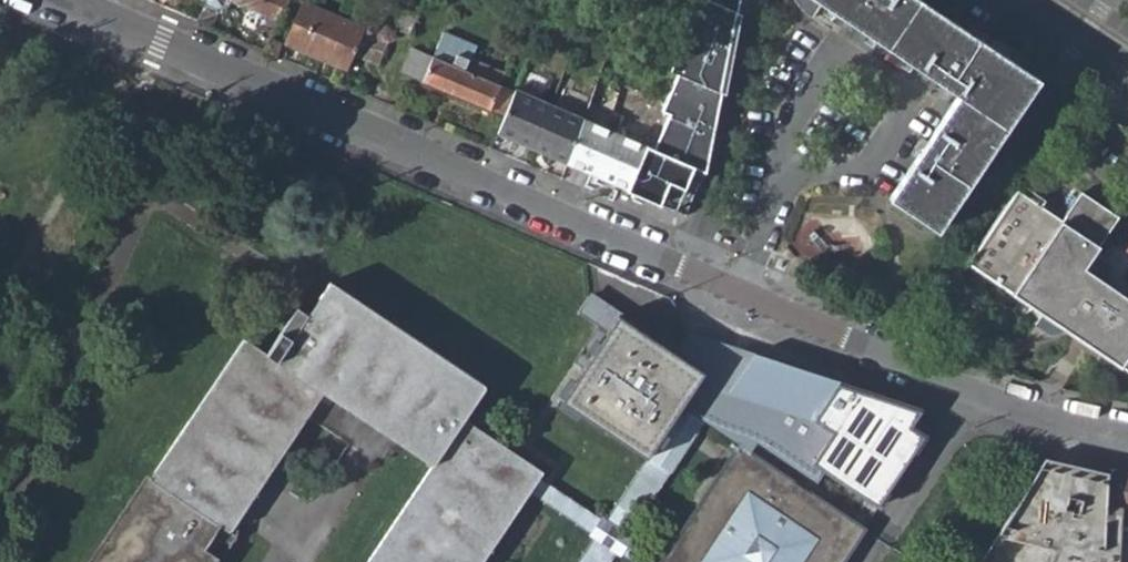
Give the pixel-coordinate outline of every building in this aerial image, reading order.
[(278,19),(286,0),(233,0),(278,19)] [(567,162),(686,214),(703,172),(708,146),(700,145),(714,114),(725,68),(718,66),(732,35),(739,0),(695,0),(681,32),(687,34),(672,68),(681,72),(663,109),(671,113),(655,148),(584,115),(567,162)] [(946,238),(1047,89),(915,0),(808,0),(808,4),(812,17),(817,28),(829,11),(966,104),(898,206),(946,238)] [(302,2),(285,43),(346,70),(364,28),(302,2)] [(398,14),(391,31),(407,37),(414,21),(398,14)] [(410,47),(400,70),(422,79),(422,82),(503,114),(513,91),(410,47)] [(517,85),(498,131),(532,146),(551,100),(517,85)] [(551,100),(532,146),(567,162),(584,115),(551,100)] [(1107,283),(1115,270),(1101,261),(1096,269),(1092,265),(1122,220),(1085,195),(1065,225),(1019,194),(971,266),(1046,316),(1038,327),(1053,337),(1061,336),(1066,329),(1073,319),(1101,337),(1094,347),(1127,370),(1127,297),(1107,283)] [(331,284),(307,317),(296,310),(264,355),(244,340),(151,475),(147,472),(87,561),(207,561),(211,559),(217,554),(227,544),(236,530),(241,522),(234,516),(323,388),(433,466),(368,561),(481,561),(540,476),(460,421),(482,387),(331,284)] [(591,291),(581,310),(609,326),(620,307),(591,291)] [(1101,337),(1073,319),(1066,329),(1094,347),(1101,337)] [(703,376),(623,321),(566,403),(647,459),(703,376)] [(802,431),(737,385),(721,409),(786,455),(802,431)] [(740,449),(666,561),(847,561),(865,534),(740,449)] [(1109,475),(1108,548),(1119,548),(1119,528),(1119,509),(1127,509),(1127,475),(1109,475)] [(1119,509),(1119,528),(1127,528),(1127,509),(1119,509)] [(1108,548),(1108,561),(1118,561),(1119,548),(1108,548)]
